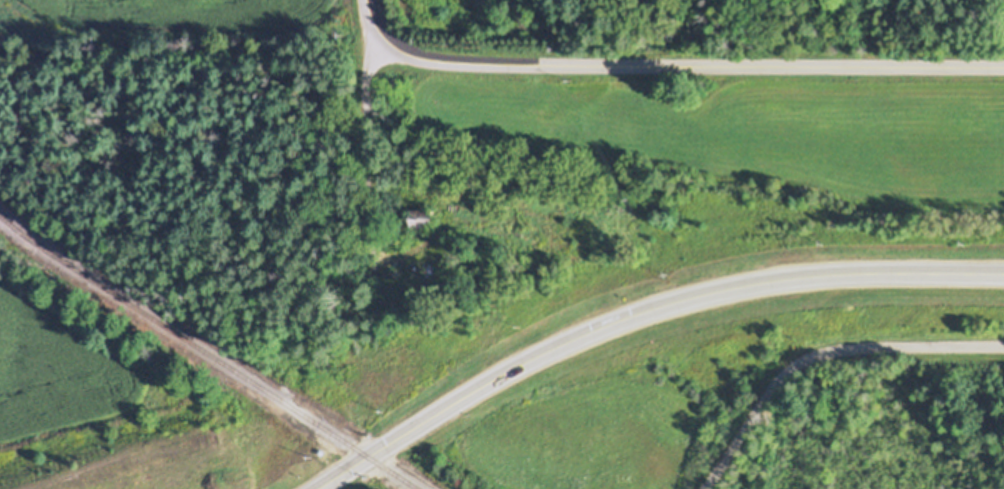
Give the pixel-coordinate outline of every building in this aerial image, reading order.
[(413,211),(413,229),(436,229),(436,211),(413,211)]
